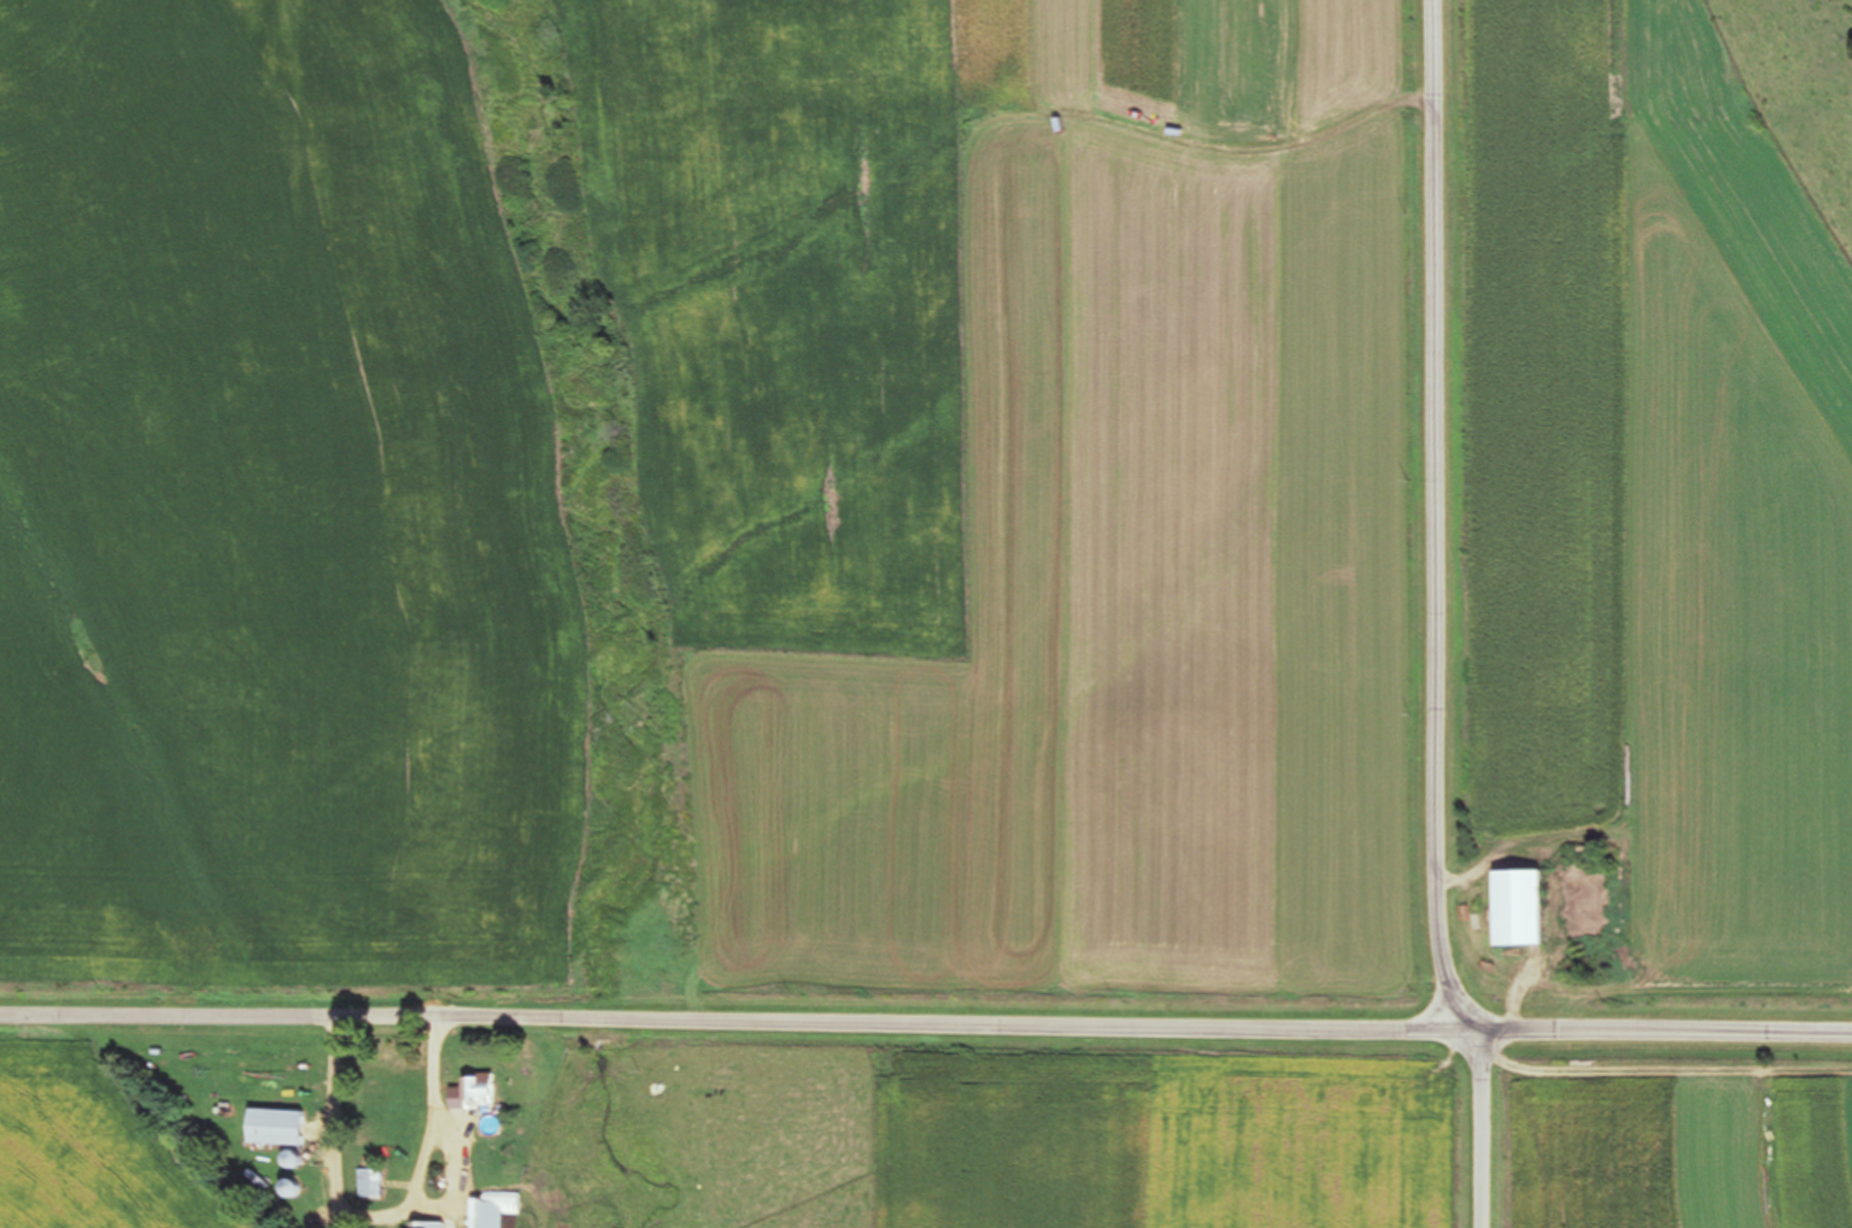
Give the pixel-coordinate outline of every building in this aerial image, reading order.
[(1553,870),(1505,870),(1506,945),(1554,945),(1553,870)] [(751,1073),(751,1063),(726,1063),(726,1074),(751,1073)] [(455,1109),(504,1107),(503,1073),(467,1074),(467,1086),(455,1086),(455,1109)] [(310,1111),(256,1110),(255,1144),(310,1146),(310,1111)] [(360,1198),(385,1198),(385,1170),(360,1169),(360,1198)] [(523,1214),(523,1194),(487,1193),(487,1200),(475,1200),(475,1227),(508,1227),(508,1213),(523,1214)]
